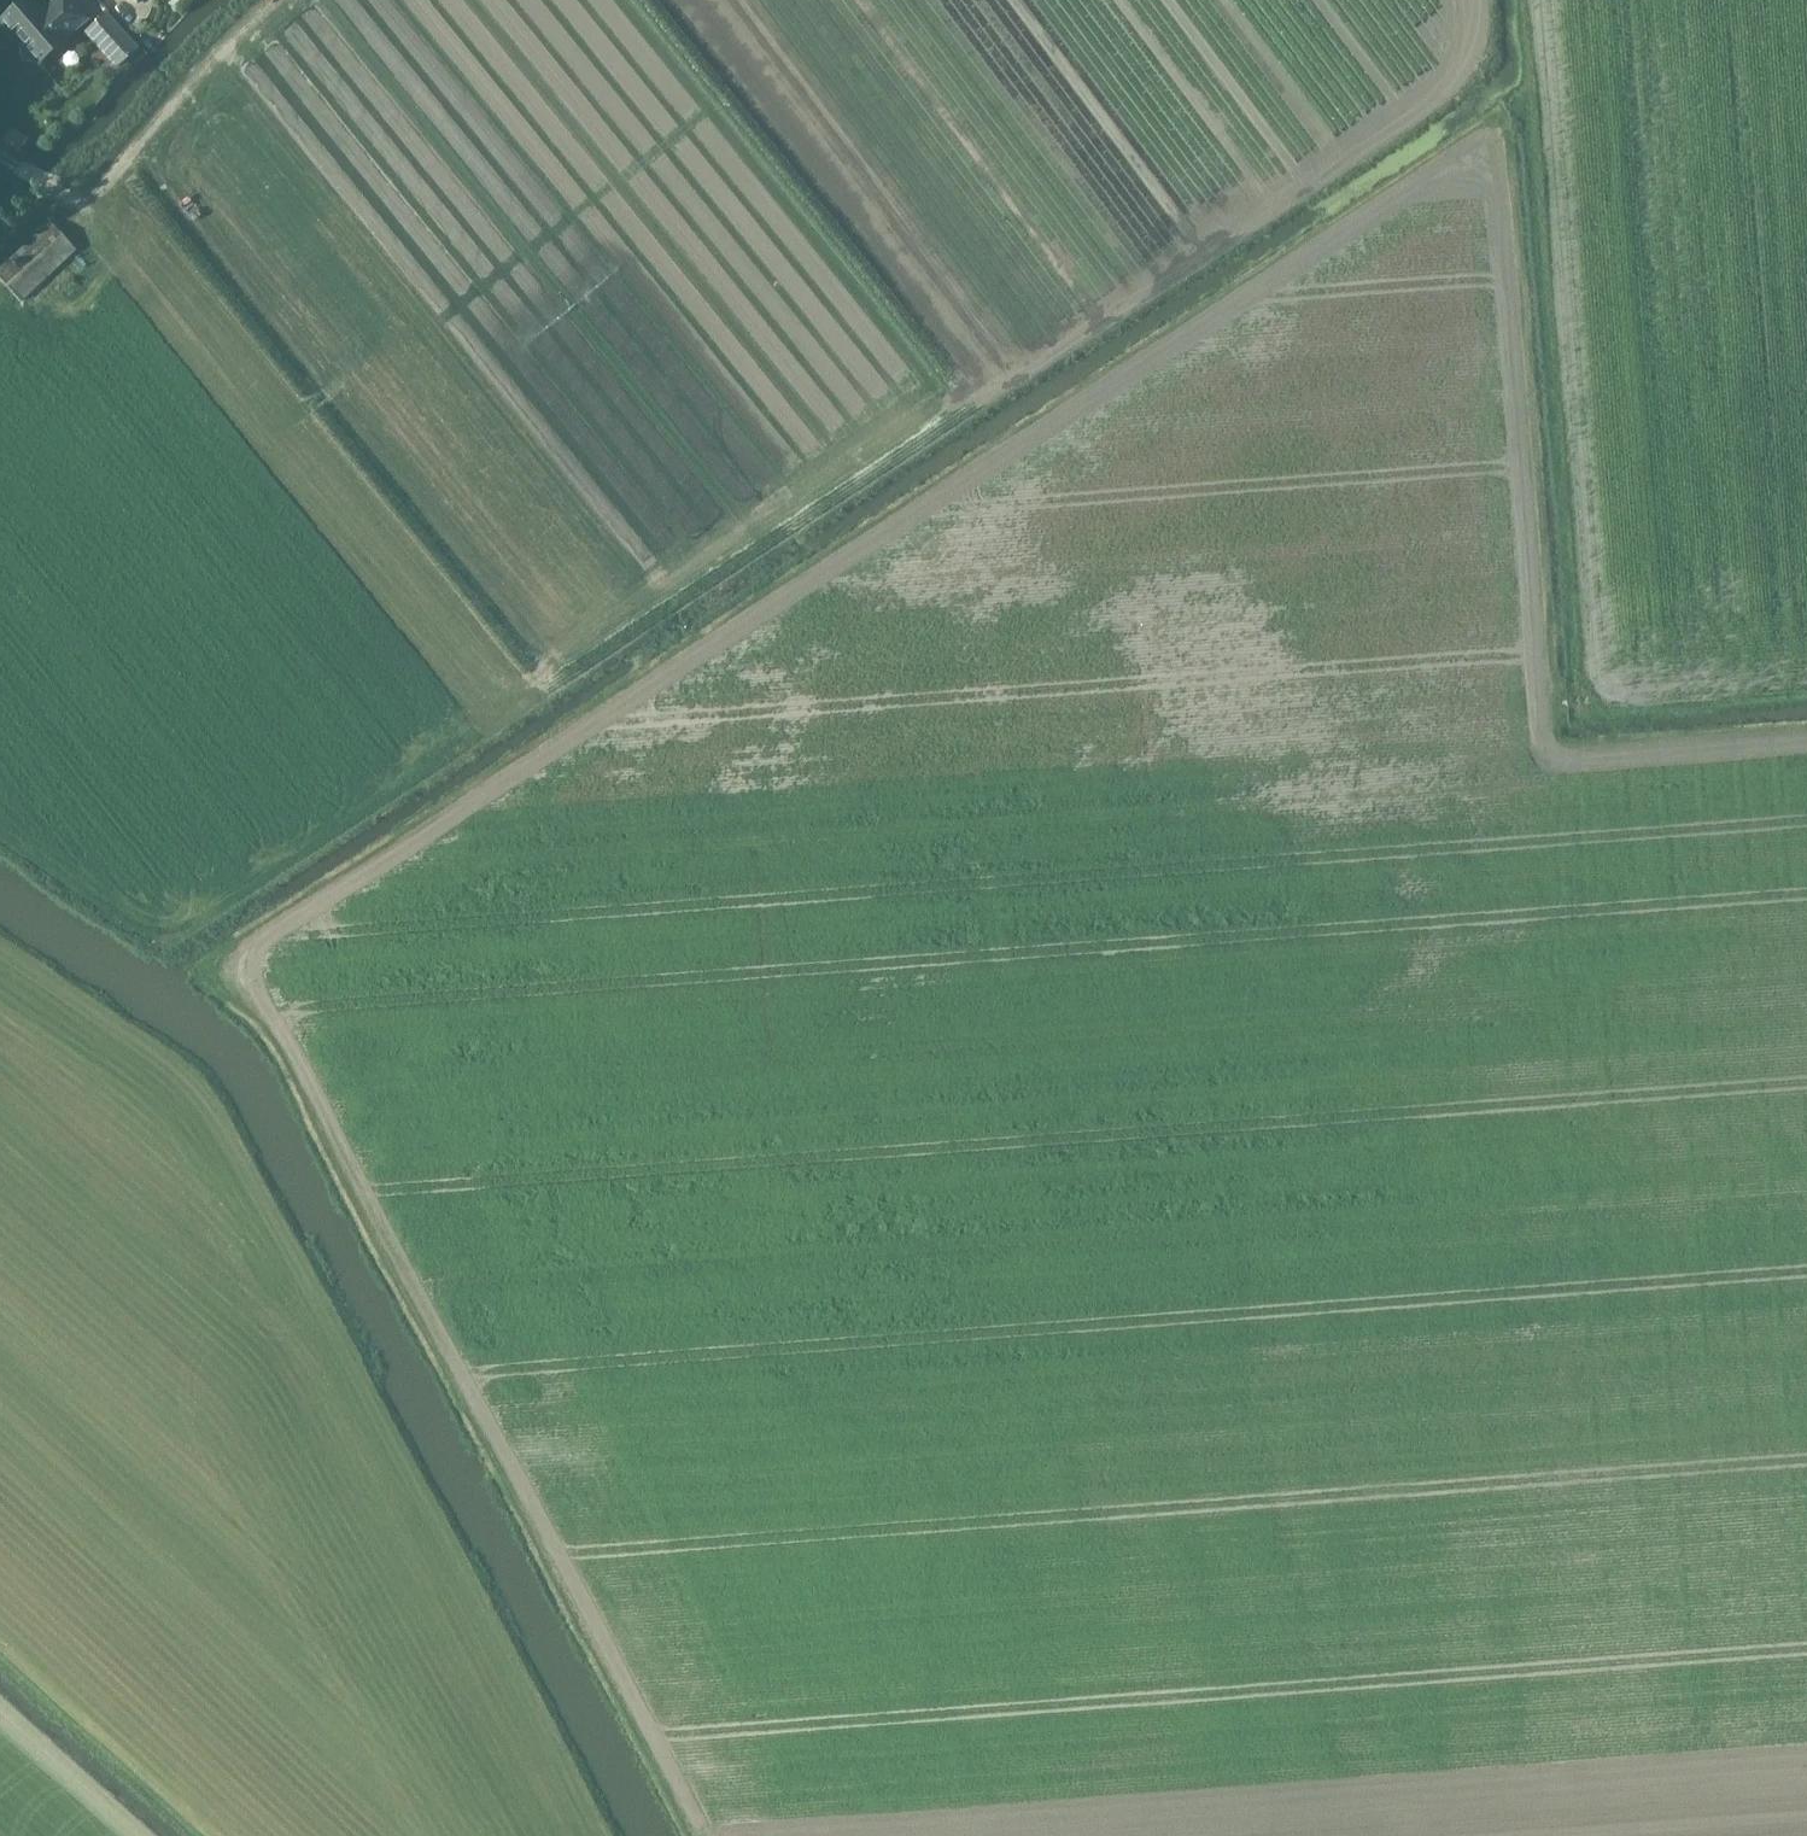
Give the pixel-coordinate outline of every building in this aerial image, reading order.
[(62,41),(86,20),(69,0),(56,0),(47,7),(49,9),(41,16),(27,0),(24,0),(0,21),(0,23),(22,48),(20,50),(20,55),(26,62),(31,63),(33,61),(38,66),(64,43),(62,41)] [(106,14),(88,30),(120,66),(138,50),(106,14)] [(21,304),(76,256),(51,229),(0,273),(0,280),(21,304)]
